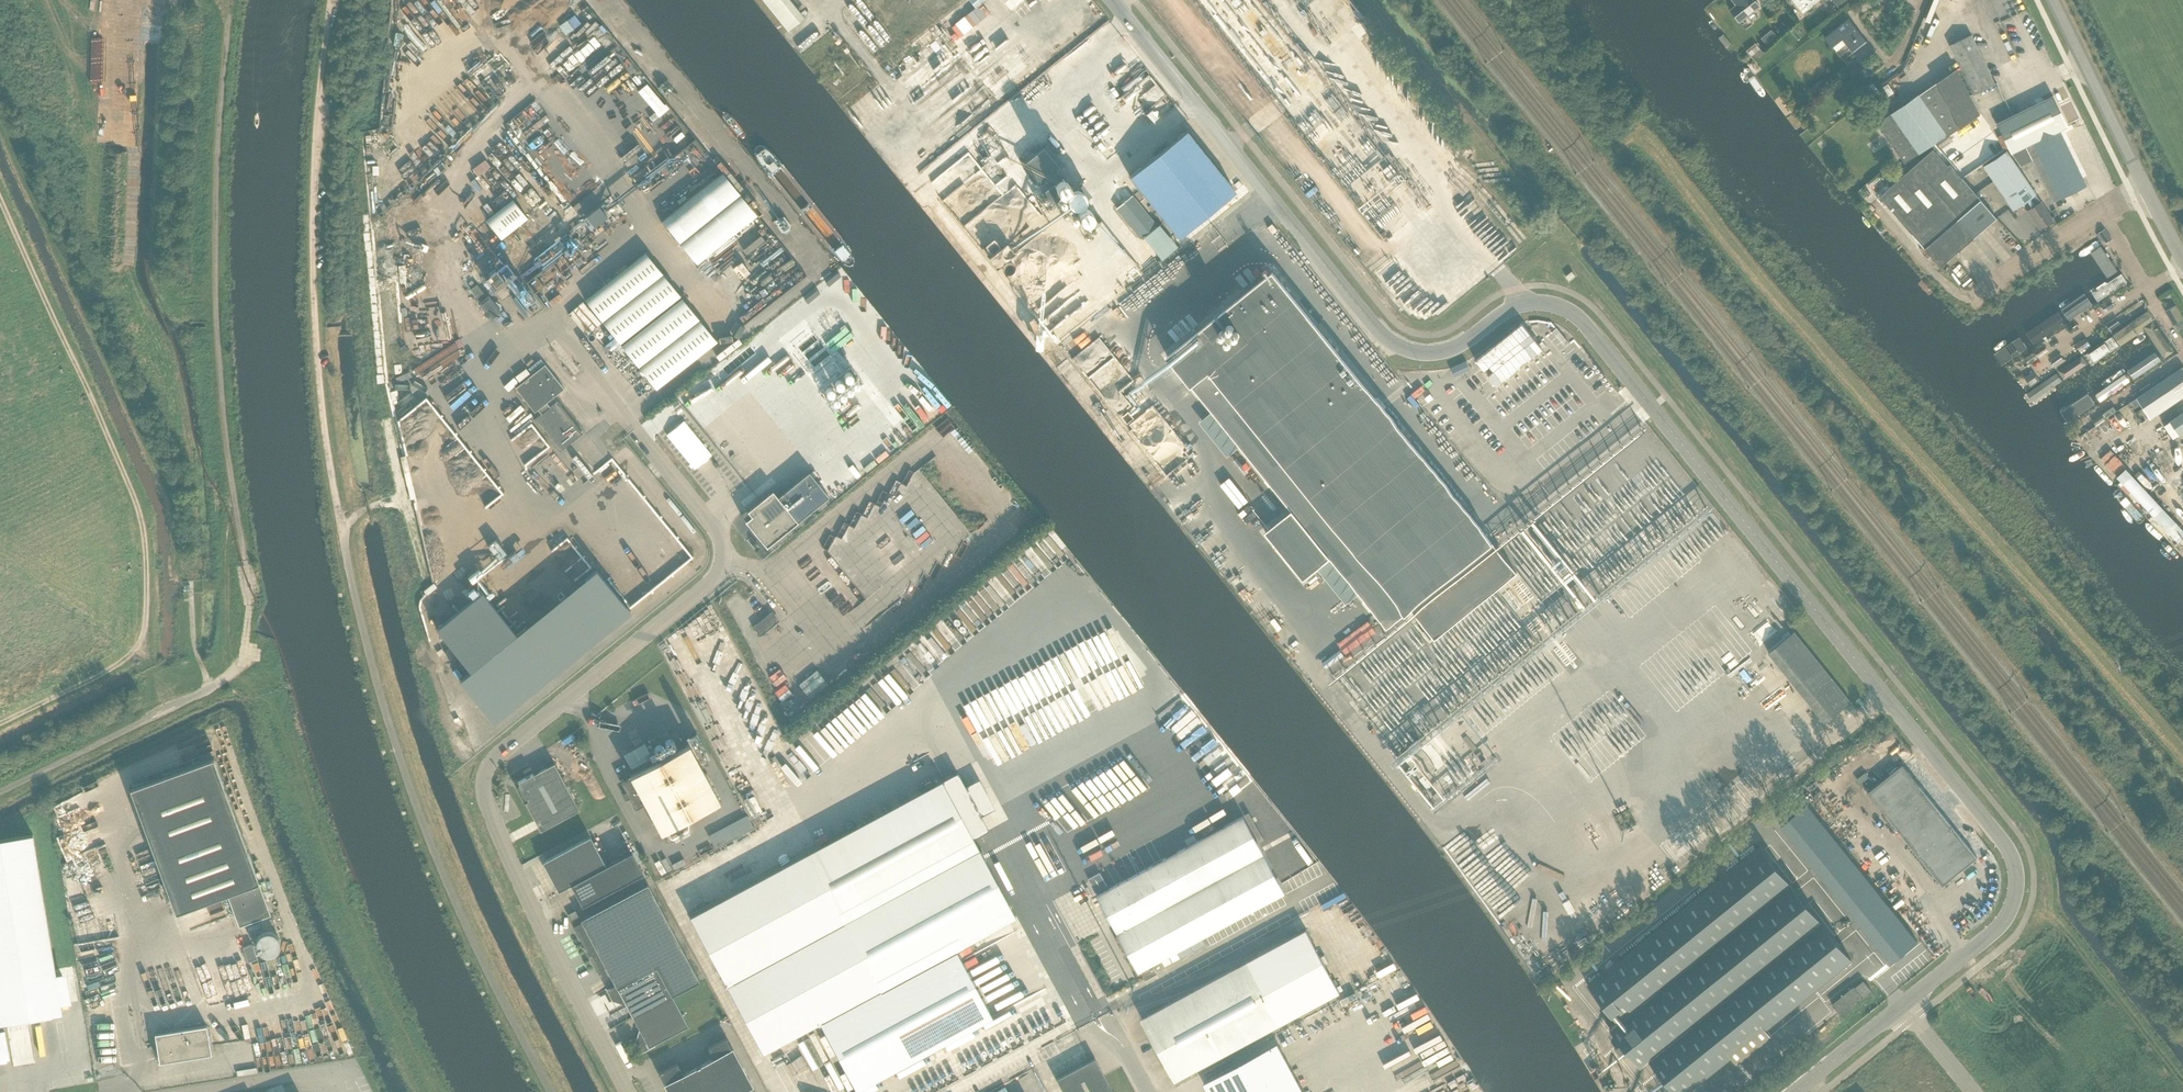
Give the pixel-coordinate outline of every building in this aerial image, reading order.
[(788,30),(804,18),(789,0),(763,0),(788,30)] [(1022,0),(1003,0),(1010,9),(1022,0)] [(1739,3),(1731,9),(1739,20),(1761,4),(1758,0),(1737,0),(1739,3)] [(1816,0),(1795,0),(1803,10),(1804,9),(1809,16),(1817,9),(1812,3),(1816,0)] [(1845,37),(1862,58),(1873,50),(1867,42),(1848,18),(1825,37),(1832,46),(1845,37)] [(1771,30),(1761,38),(1766,44),(1776,36),(1771,30)] [(1973,94),(1995,83),(1972,35),(1950,45),(1973,94)] [(1754,60),(1763,53),(1756,43),(1746,50),(1754,60)] [(1877,123),(1905,163),(1946,134),(1947,136),(1980,113),(1956,69),(1919,95),(1918,94),(1877,123)] [(1826,86),(1821,79),(1814,86),(1819,92),(1826,86)] [(2060,199),(2087,185),(2060,130),(2068,126),(2053,96),(1997,123),(2012,154),(2012,153),(2020,165),(2032,160),(2053,202),(2060,198),(2060,199)] [(1953,167),(1996,136),(1981,115),(1938,146),(1953,167)] [(1186,131),(1130,176),(1179,237),(1235,191),(1186,131)] [(655,161),(672,146),(665,138),(648,153),(655,161)] [(1041,185),(1060,169),(1043,148),(1024,163),(1041,185)] [(1940,266),(1997,218),(1951,165),(1948,166),(1933,149),(1879,196),(1940,266)] [(2040,229),(2053,220),(2036,195),(2036,194),(2006,151),(1984,166),(2014,210),(2031,198),(2035,205),(2028,210),(2040,229)] [(1070,186),(1062,176),(1043,191),(1053,203),(1062,196),(1061,194),(1070,186)] [(694,269),(756,221),(722,177),(660,226),(694,269)] [(1242,199),(1249,194),(1245,189),(1239,195),(1242,199)] [(1140,238),(1156,225),(1132,196),(1117,208),(1140,238)] [(528,218),(513,199),(487,219),(502,239),(528,218)] [(1272,223),(1268,227),(1273,234),(1278,230),(1272,223)] [(2106,243),(2112,239),(2104,227),(2099,232),(2106,243)] [(598,238),(587,246),(596,259),(607,251),(598,238)] [(999,274),(1017,262),(1009,252),(1004,256),(995,244),(986,250),(989,254),(991,252),(998,262),(993,265),(999,274)] [(2101,246),(2091,253),(2107,280),(2118,274),(2101,246)] [(781,252),(762,273),(781,290),(786,286),(789,289),(798,279),(794,276),(796,273),(797,274),(801,270),(781,252)] [(652,395),(715,350),(648,257),(585,303),(652,395)] [(1388,413),(1332,343),(1273,270),(1167,355),(1293,510),(1266,531),(1305,579),(1331,558),(1388,627),(1412,608),(1434,638),(1516,572),(1493,542),(1388,413)] [(1093,271),(1077,284),(1089,299),(1088,290),(1089,289),(1096,288),(1099,291),(1105,290),(1109,287),(1110,289),(1127,287),(1128,287),(1120,277),(1119,278),(1105,280),(1106,286),(1101,287),(1096,281),(1095,274),(1093,271)] [(1570,280),(1575,275),(1572,271),(1566,276),(1570,280)] [(2095,291),(2101,301),(2128,283),(2122,273),(2095,291)] [(500,313),(488,298),(477,284),(471,289),(482,303),(481,303),(493,318),(500,313)] [(1048,333),(1090,303),(1078,286),(1036,317),(1048,333)] [(2068,321),(2093,304),(2088,297),(2063,313),(2068,321)] [(547,298),(544,302),(564,319),(568,315),(547,298)] [(2106,312),(2115,306),(2111,299),(2101,306),(2106,312)] [(436,317),(456,346),(473,335),(452,306),(436,317)] [(2166,312),(2174,325),(2182,319),(2182,318),(2176,306),(2166,312)] [(2114,334),(2120,343),(2153,321),(2147,312),(2114,334)] [(2033,345),(2065,323),(2059,313),(2026,335),(2033,345)] [(2110,329),(2120,323),(2115,317),(2106,323),(2110,329)] [(2145,329),(2164,359),(2173,353),(2154,323),(2145,329)] [(1557,328),(1552,333),(1555,336),(1560,332),(1557,328)] [(2084,355),(2091,365),(2118,347),(2111,337),(2084,355)] [(1994,355),(2002,366),(2027,349),(2019,338),(1994,355)] [(2090,344),(2085,338),(2076,344),(2081,351),(2090,344)] [(406,355),(410,351),(405,344),(400,348),(406,355)] [(2038,358),(2049,351),(2043,344),(2034,350),(2038,358)] [(2038,358),(2033,352),(2024,358),(2028,364),(2038,358)] [(2133,380),(2160,362),(2155,353),(2127,372),(2133,380)] [(436,354),(423,362),(428,371),(441,362),(436,354)] [(2054,366),(2064,360),(2059,354),(2050,360),(2054,366)] [(2063,381),(2087,366),(2081,356),(2057,372),(2063,381)] [(534,419),(560,451),(583,433),(557,401),(550,407),(546,402),(564,389),(545,364),(515,388),(535,412),(538,409),(541,414),(534,419)] [(2137,398),(2151,419),(2182,397),(2182,368),(2182,367),(2148,390),(2137,397),(2137,398)] [(2028,385),(2039,377),(2035,370),(2024,378),(2028,385)] [(2026,394),(2032,403),(2062,383),(2056,373),(2026,394)] [(2101,402),(2130,383),(2124,375),(2095,395),(2101,402)] [(2148,390),(2145,386),(2134,393),(2137,397),(2148,390)] [(2061,413),(2067,423),(2094,405),(2088,396),(2061,413)] [(2164,425),(2172,437),(2179,432),(2182,429),(2182,413),(2171,421),(2164,425)] [(2130,476),(2120,464),(2112,472),(2121,482),(2130,476)] [(773,491),(748,512),(752,517),(746,522),(767,548),(798,523),(798,522),(829,497),(809,472),(778,498),(773,491)] [(2121,482),(2178,543),(2182,538),(2182,532),(2130,476),(2121,482)] [(537,493),(527,501),(538,514),(548,506),(537,493)] [(553,538),(564,531),(551,508),(539,515),(553,538)] [(724,604),(727,609),(735,619),(739,615),(727,601),(724,604)] [(753,627),(760,636),(778,622),(770,613),(753,627)] [(1824,721),(1850,701),(1794,632),(1768,652),(1824,721)] [(822,690),(828,686),(817,670),(799,683),(809,697),(821,688),(822,690)] [(645,803),(661,833),(720,801),(689,744),(630,776),(631,777),(621,782),(627,792),(623,794),(626,799),(626,800),(630,798),(636,808),(645,803)] [(176,913),(227,894),(239,926),(271,914),(259,882),(260,882),(259,882),(213,758),(130,788),(176,913)] [(525,802),(541,831),(580,810),(554,763),(533,774),(518,782),(519,783),(518,787),(516,788),(524,803),(525,802)] [(1942,885),(1977,857),(1902,764),(1868,792),(1942,885)] [(957,773),(689,917),(726,985),(761,1050),(819,1020),(855,1087),(991,1014),(954,946),(1014,914),(979,848),(973,839),(989,830),(957,773)] [(979,780),(965,787),(980,816),(994,808),(979,780)] [(748,816),(710,836),(717,849),(755,829),(748,816)] [(1140,972),(1266,904),(1285,893),(1243,816),(1097,894),(1129,952),(1127,953),(1130,959),(1132,958),(1140,972)] [(0,840),(0,1025),(63,1014),(33,835),(0,840)] [(571,884),(606,865),(590,836),(547,859),(563,888),(571,884)] [(1640,1066),(1650,1059),(1677,1091),(1686,1091),(1851,959),(1759,845),(1589,983),(1620,1021),(1610,1029),(1640,1066)] [(631,852),(606,865),(571,884),(582,906),(643,873),(631,852)] [(636,977),(657,966),(672,996),(700,981),(648,884),(586,916),(588,919),(574,927),(586,951),(588,950),(590,955),(589,956),(601,979),(629,964),(636,977)] [(571,920),(579,916),(576,910),(568,914),(571,920)] [(1307,929),(1142,1018),(1176,1080),(1340,992),(1307,929)] [(270,931),(268,931),(266,931),(263,932),(262,933),(260,934),(259,934),(258,936),(257,938),(256,940),(256,943),(256,945),(257,947),(258,950),(259,951),(261,953),(263,954),(265,955),(268,955),(271,955),(273,954),(275,953),(277,951),(279,949),(280,946),(280,944),(280,942),(280,940),(279,938),(278,936),(276,934),(274,933),(272,932),(270,931)] [(258,958),(252,943),(243,947),(248,962),(258,958)] [(633,1017),(672,996),(657,966),(636,977),(623,984),(622,983),(607,990),(613,1001),(625,1021),(633,1017)] [(1842,1015),(1872,991),(1863,979),(1855,986),(1854,985),(1842,995),(1843,996),(1833,1004),(1842,1015)] [(688,1026),(672,996),(633,1017),(641,1033),(638,1034),(640,1037),(635,1043),(641,1053),(655,1046),(654,1044),(688,1026)] [(176,1030),(155,1034),(160,1063),(211,1054),(207,1025),(195,1027),(176,1030)] [(660,1073),(670,1091),(754,1091),(725,1038),(708,1047),(714,1058),(683,1074),(677,1063),(660,1073)] [(1203,1083),(1208,1091),(1304,1091),(1277,1042),(1203,1083)] [(1095,1058),(1056,1079),(1063,1091),(1113,1091),(1095,1058)]
